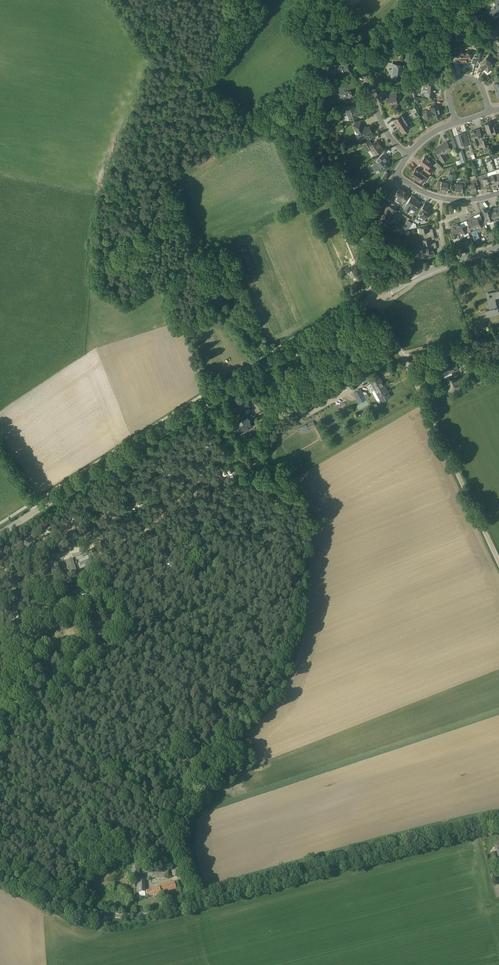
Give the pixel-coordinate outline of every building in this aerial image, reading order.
[(494,0),(497,3),(489,11),(495,17),(498,12),(498,0),(494,0)] [(470,51),(462,51),(457,51),(457,56),(458,56),(458,60),(459,60),(459,62),(467,62),(467,59),(471,59),(470,51)] [(494,61),(488,55),(482,62),(484,64),(481,67),(483,70),(484,68),(486,69),(484,71),(488,75),(491,71),(490,69),(492,67),(490,65),(494,61)] [(448,63),(444,59),(443,58),(434,67),(441,74),(449,66),(447,64),(448,63)] [(339,74),(349,71),(347,63),(337,66),(339,74)] [(402,71),(404,72),(405,65),(393,63),(390,79),(401,81),(402,71)] [(432,84),(432,80),(426,79),(424,95),(433,96),(433,92),(436,93),(436,86),(435,86),(435,84),(432,84)] [(350,87),(354,86),(353,82),(338,87),(340,92),(338,93),(340,98),(343,97),(347,96),(347,97),(352,95),(353,97),(350,87)] [(396,91),(387,93),(388,97),(389,97),(390,99),(387,100),(388,105),(398,103),(396,96),(397,95),(396,91)] [(364,114),(362,106),(354,108),(353,104),(346,106),(350,119),(358,117),(357,116),(364,114)] [(437,105),(431,107),(432,110),(427,111),(426,110),(422,111),(423,115),(421,116),(422,119),(424,118),(424,119),(429,118),(429,119),(434,117),(434,118),(440,116),(439,115),(441,114),(439,109),(438,109),(437,105)] [(402,114),(393,120),(396,125),(397,124),(402,132),(410,128),(402,114)] [(369,126),(364,129),(361,121),(353,125),(356,131),(354,132),(358,139),(361,137),(362,138),(373,133),(369,126)] [(494,125),(492,121),(484,124),(487,132),(488,135),(498,131),(498,130),(498,126),(497,124),(494,125)] [(479,129),(470,132),(473,139),(475,146),(482,143),(484,147),(488,146),(485,139),(484,133),(481,134),(479,129)] [(464,133),(457,136),(460,146),(468,144),(464,133)] [(377,140),(372,144),(369,140),(362,143),(368,151),(370,149),(374,155),(383,149),(377,140)] [(442,154),(451,149),(447,142),(435,149),(442,161),(445,159),(442,154)] [(386,160),(387,159),(386,157),(387,157),(384,153),(373,161),(375,164),(373,166),(376,170),(378,169),(381,172),(384,170),(388,167),(387,165),(389,163),(386,160)] [(423,170),(429,174),(433,169),(429,166),(433,162),(425,156),(420,163),(425,167),(423,170)] [(429,174),(423,170),(422,172),(416,168),(413,172),(415,173),(412,177),(416,179),(420,181),(423,176),(425,179),(429,174)] [(482,189),(488,187),(487,185),(490,184),(488,176),(487,173),(478,176),(482,189)] [(477,179),(475,174),(470,177),(471,181),(472,183),(468,184),(470,193),(477,191),(476,186),(479,185),(477,179)] [(498,181),(497,176),(494,177),(494,175),(488,176),(490,184),(493,183),(493,185),(498,183),(498,181)] [(452,180),(446,179),(446,181),(442,181),(440,189),(447,191),(448,186),(451,187),(452,180)] [(466,180),(459,180),(459,183),(455,183),(455,192),(463,192),(463,187),(466,187),(466,180)] [(409,195),(406,193),(406,192),(399,187),(395,194),(398,196),(396,200),(400,202),(399,203),(402,205),(409,195)] [(421,202),(415,199),(415,197),(412,195),(406,205),(404,208),(409,211),(411,208),(415,211),(421,202)] [(431,211),(428,209),(429,207),(429,206),(425,203),(414,220),(418,223),(420,221),(425,219),(431,211)] [(394,214),(396,215),(398,211),(395,209),(388,205),(386,209),(387,209),(383,216),(390,220),(394,214)] [(498,221),(498,216),(496,207),(493,208),(494,210),(491,211),(493,219),(494,222),(498,221)] [(491,211),(490,209),(486,210),(486,208),(482,208),(485,218),(481,219),(484,225),(488,224),(487,221),(493,219),(491,211)] [(484,225),(481,219),(478,220),(477,217),(474,218),(474,216),(471,217),(475,226),(477,231),(485,227),(484,225)] [(468,232),(473,230),(472,227),(475,226),(471,217),(469,218),(470,220),(467,221),(468,225),(466,226),(468,232)] [(455,224),(461,238),(469,234),(468,232),(466,226),(463,227),(461,224),(458,225),(458,223),(455,224)] [(455,224),(453,225),(454,227),(451,228),(452,232),(450,233),(452,239),(453,239),(454,242),(462,239),(461,238),(455,224)] [(433,229),(432,228),(429,229),(429,225),(419,228),(420,233),(419,233),(420,236),(434,233),(433,229)] [(432,243),(432,242),(432,239),(434,239),(435,238),(434,233),(420,236),(420,240),(421,240),(422,245),(432,243)] [(424,251),(423,252),(424,258),(435,256),(434,251),(434,248),(436,247),(437,246),(436,242),(432,242),(432,243),(422,245),(422,249),(423,248),(424,251)] [(490,309),(487,309),(488,315),(498,313),(498,307),(497,307),(495,298),(498,297),(498,291),(490,293),(491,295),(490,295),(489,295),(489,297),(488,297),(490,309)] [(444,364),(439,366),(443,374),(448,372),(448,373),(451,371),(459,368),(454,358),(447,362),(447,363),(444,364)] [(360,373),(356,375),(355,372),(351,375),(352,378),(353,377),(356,382),(363,378),(360,373)] [(379,376),(375,379),(370,381),(371,383),(367,385),(371,392),(375,390),(381,401),(390,396),(379,376)] [(352,384),(348,377),(344,379),(335,384),(339,391),(348,386),(352,384)] [(368,393),(367,393),(367,392),(366,392),(365,391),(364,391),(363,392),(361,388),(358,390),(353,392),(359,403),(364,400),(370,397),(368,393)] [(240,412),(250,407),(247,401),(237,407),(240,412)] [(247,416),(234,424),(239,433),(243,431),(244,433),(249,430),(248,428),(253,425),(247,416)] [(314,421),(307,423),(309,429),(316,426),(314,421)] [(25,546),(26,548),(34,544),(31,537),(21,542),(21,540),(17,542),(20,548),(25,546)] [(78,559),(81,568),(91,565),(88,556),(78,559)] [(53,575),(61,572),(58,562),(50,565),(53,575)] [(145,878),(140,878),(140,866),(132,866),(132,878),(135,878),(136,893),(145,892),(145,887),(145,878)] [(168,869),(158,870),(158,867),(152,867),(152,866),(147,866),(147,869),(148,869),(148,878),(168,877),(168,869)] [(161,888),(146,891),(148,897),(163,893),(176,889),(174,882),(165,885),(165,884),(161,885),(161,887),(161,888)]
